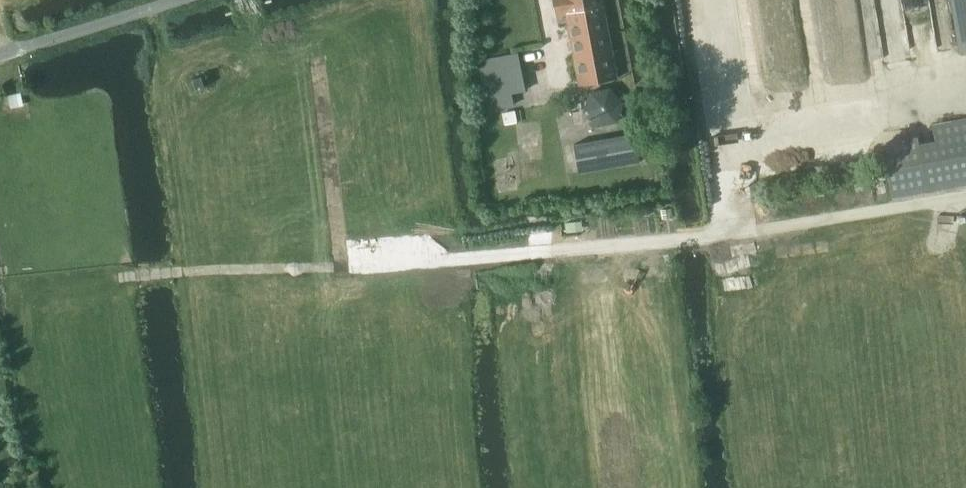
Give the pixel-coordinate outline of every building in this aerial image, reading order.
[(602,0),(554,0),(557,15),(567,13),(580,85),(617,78),(602,0)] [(965,50),(965,0),(952,0),(961,51),(965,50)] [(518,52),(478,60),(488,109),(508,105),(506,94),(512,92),(526,89),(518,52)] [(202,76),(192,78),(195,89),(205,86),(202,76)] [(591,90),(584,110),(598,126),(618,122),(625,102),(612,86),(591,90)] [(517,124),(515,112),(502,115),(504,126),(517,124)] [(883,143),(892,197),(944,188),(965,184),(965,118),(932,124),(935,140),(920,142),(919,136),(883,143)] [(636,133),(574,144),(579,172),(641,161),(636,133)] [(576,232),(575,223),(566,224),(567,233),(576,232)]
